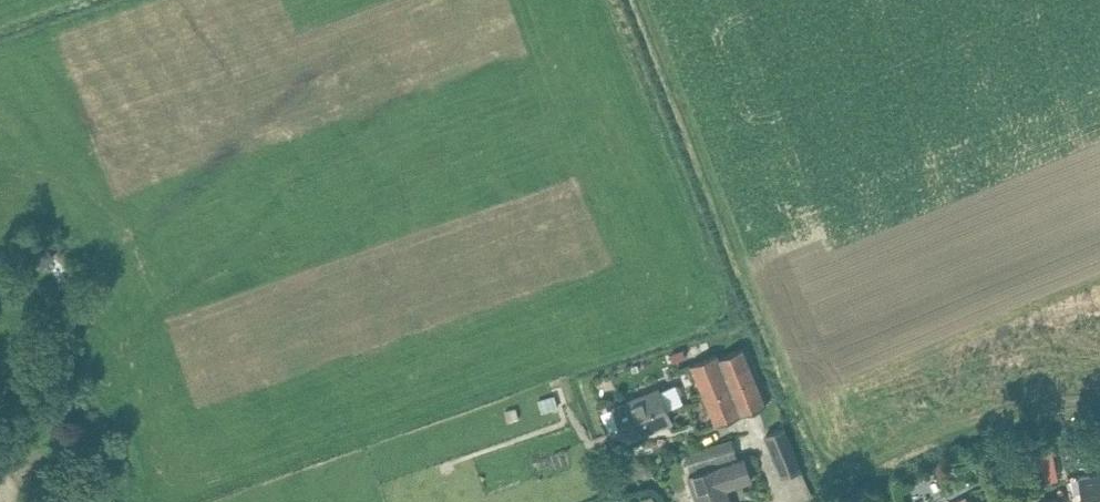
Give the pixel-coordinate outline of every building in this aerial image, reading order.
[(765,403),(743,347),(718,357),(717,353),(692,363),(716,423),(765,403)] [(627,439),(671,422),(658,388),(614,406),(627,439)] [(541,413),(559,407),(554,394),(537,400),(541,413)] [(718,422),(720,435),(750,430),(748,418),(718,422)] [(801,468),(783,426),(768,432),(785,474),(801,468)] [(698,449),(686,453),(693,474),(689,476),(697,501),(730,501),(726,488),(752,479),(744,457),(738,459),(732,438),(698,449)] [(1014,458),(1027,456),(1024,439),(1011,441),(1014,458)] [(1018,488),(1034,485),(1031,469),(1015,472),(1018,488)] [(1079,475),(1084,501),(1099,501),(1099,471),(1079,475)] [(1036,489),(1007,495),(1008,501),(1038,501),(1036,489)]
